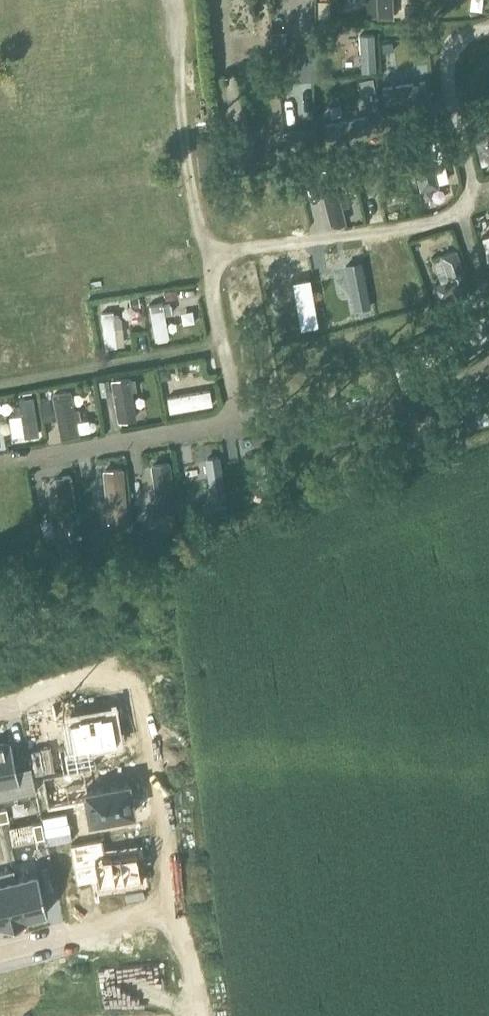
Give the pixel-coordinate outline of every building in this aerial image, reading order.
[(70,10),(75,0),(51,0),(70,10)] [(378,16),(393,16),(393,0),(377,0),(378,16)] [(325,38),(337,38),(337,28),(325,28),(325,38)] [(360,36),(361,73),(375,72),(374,35),(360,36)] [(384,48),(385,59),(395,58),(395,48),(384,48)] [(425,87),(424,73),(386,75),(387,89),(425,87)] [(481,165),(488,163),(488,148),(487,138),(488,138),(488,126),(472,131),(481,165)] [(287,149),(268,151),(269,163),(289,161),(289,159),(313,156),(312,146),(319,145),(317,128),(285,131),(287,149)] [(420,189),(438,185),(437,183),(427,142),(410,146),(420,189)] [(378,194),(393,191),(385,158),(370,161),(378,194)] [(320,183),(331,225),(345,221),(334,179),(320,183)] [(351,245),(334,248),(343,291),(360,287),(351,245)] [(444,258),(432,262),(438,277),(433,278),(435,285),(434,286),(439,300),(472,288),(459,250),(443,255),(444,258)] [(370,295),(383,291),(378,275),(365,280),(370,295)] [(309,282),(292,285),(300,332),(317,329),(309,282)] [(450,310),(446,301),(435,305),(438,314),(450,310)] [(165,314),(172,313),(170,303),(163,304),(163,302),(149,305),(156,340),(169,337),(165,314)] [(117,347),(114,313),(113,311),(101,312),(105,348),(117,347)] [(128,321),(127,334),(139,335),(141,322),(128,321)] [(5,337),(3,323),(0,323),(0,358),(12,356),(9,337),(5,337)] [(280,332),(271,334),(273,345),(282,344),(280,332)] [(402,390),(414,386),(403,353),(391,356),(402,390)] [(161,379),(171,378),(169,368),(160,369),(161,379)] [(129,377),(110,380),(117,421),(135,418),(131,391),(136,390),(134,378),(129,378),(129,377)] [(468,398),(469,379),(457,378),(457,398),(468,398)] [(102,396),(111,394),(108,380),(99,381),(102,396)] [(70,389),(51,393),(59,439),(78,435),(75,419),(80,418),(78,409),(74,409),(70,389)] [(212,404),(210,390),(168,397),(170,411),(212,404)] [(18,417),(10,418),(12,434),(21,432),(22,437),(40,435),(34,395),(16,398),(17,404),(11,405),(13,415),(18,414),(18,417)] [(435,413),(437,406),(427,403),(425,410),(435,413)] [(41,410),(43,421),(53,419),(51,409),(41,410)] [(343,426),(327,431),(332,444),(348,439),(343,426)] [(226,502),(220,457),(206,459),(212,504),(226,502)] [(169,462),(150,465),(156,510),(175,507),(169,462)] [(110,523),(128,521),(123,464),(104,465),(110,523)] [(72,475),(57,478),(64,521),(79,519),(72,475)] [(164,530),(176,527),(173,514),(161,517),(164,530)] [(65,528),(68,542),(77,540),(74,526),(65,528)] [(65,744),(58,745),(63,771),(63,772),(84,768),(84,769),(97,767),(93,744),(117,740),(112,712),(102,714),(101,712),(93,714),(92,714),(91,714),(91,715),(83,716),(83,715),(82,715),(82,716),(79,716),(79,718),(61,722),(65,744)] [(0,743),(0,786),(18,782),(18,783),(20,782),(11,740),(10,740),(10,741),(0,743)] [(63,771),(43,775),(48,805),(87,798),(91,820),(106,817),(106,818),(109,817),(108,816),(116,815),(116,816),(119,815),(118,815),(134,812),(129,783),(113,786),(113,785),(111,785),(111,786),(103,788),(103,787),(101,787),(102,788),(88,790),(84,769),(84,768),(63,772),(63,771)] [(0,808),(0,815),(1,820),(9,818),(7,807),(0,808)] [(36,838),(45,836),(42,821),(33,823),(36,838)] [(102,839),(70,845),(70,846),(71,846),(75,869),(95,866),(99,888),(115,885),(116,886),(117,886),(116,884),(125,883),(125,884),(126,884),(126,883),(142,880),(137,850),(121,853),(120,852),(120,854),(111,855),(111,854),(110,854),(110,855),(104,856),(102,840),(103,840),(102,839)] [(0,871),(0,916),(2,923),(2,924),(24,919),(12,868),(0,871)] [(14,868),(12,868),(24,919),(26,918),(25,917),(46,912),(48,912),(38,871),(37,872),(16,877),(14,868)]
